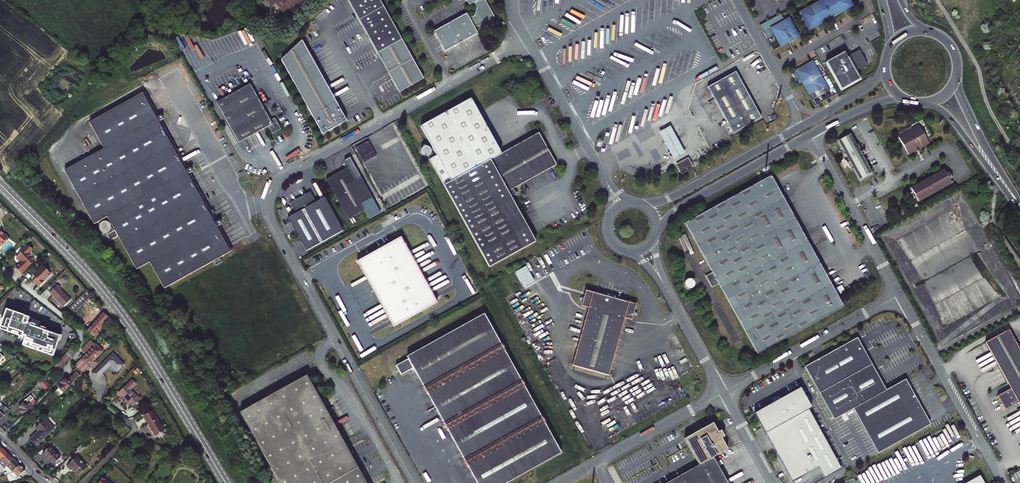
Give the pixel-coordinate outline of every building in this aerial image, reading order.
[(273,7),(276,4),(286,15),(303,0),(267,0),(273,7)] [(377,53),(399,93),(423,80),(379,0),(349,0),(348,0),(377,53)] [(465,17),(433,35),(444,55),(446,53),(476,36),(474,31),(493,20),(482,0),(483,0),(463,0),(468,9),(473,5),(476,11),(474,18),(468,21),(465,17)] [(827,20),(828,20),(829,20),(830,20),(832,19),(832,17),(851,6),(848,0),(820,0),(796,13),(806,31),(824,21),(827,20)] [(784,43),(787,42),(788,43),(789,43),(791,42),(791,39),(796,37),(786,19),(768,29),(778,46),(784,43)] [(281,60),(322,135),(346,122),(301,42),(281,60)] [(826,62),(841,89),(860,79),(855,71),(868,64),(859,49),(847,56),(844,58),(841,58),(841,56),(840,54),(826,62)] [(827,91),(811,61),(794,71),(811,100),(827,91)] [(761,118),(735,72),(707,88),(729,126),(732,132),(733,134),(761,118)] [(270,120),(250,84),(216,103),(238,143),(269,126),(272,133),(281,129),(275,118),(270,120)] [(233,250),(231,246),(229,248),(217,226),(219,225),(220,224),(220,222),(219,221),(217,220),(216,221),(214,222),(203,201),(205,200),(201,194),(199,195),(187,174),(189,173),(190,171),(190,169),(188,168),(187,169),(185,170),(173,149),(175,147),(171,141),(169,142),(157,121),(159,120),(160,119),(160,117),(158,116),(157,116),(154,117),(142,96),(145,95),(143,91),(88,123),(103,149),(64,171),(95,224),(107,217),(115,230),(113,231),(111,228),(111,226),(110,223),(109,222),(105,221),(103,222),(100,224),(100,227),(101,230),(103,232),(105,232),(110,241),(118,236),(137,269),(150,262),(165,288),(233,250)] [(157,116),(145,95),(142,96),(154,117),(157,116)] [(470,98),(420,126),(436,155),(434,156),(433,153),(430,152),(430,153),(430,154),(429,154),(429,155),(430,158),(429,159),(489,266),(535,240),(510,195),(513,193),(517,195),(518,192),(514,191),(513,188),(556,164),(538,132),(501,153),(470,98)] [(171,141),(159,120),(157,121),(169,142),(171,141)] [(927,141),(916,123),(896,134),(906,152),(912,149),(913,150),(917,148),(917,147),(927,141)] [(670,126),(658,133),(673,160),(685,154),(670,126)] [(859,146),(858,147),(856,144),(855,145),(848,132),(835,139),(842,152),(841,152),(843,155),(841,156),(848,168),(849,167),(850,169),(852,169),(858,181),(871,174),(864,162),(866,161),(864,158),(866,157),(859,146)] [(366,141),(355,147),(363,161),(374,155),(366,141)] [(430,150),(429,148),(429,147),(427,146),(425,146),(423,146),(420,149),(420,152),(421,154),(423,156),(426,156),(429,155),(429,154),(430,154),(430,153),(430,152),(430,150)] [(187,169),(175,147),(173,149),(185,170),(187,169)] [(688,157),(675,165),(681,176),(694,168),(688,157)] [(350,158),(344,161),(348,168),(326,179),(348,219),(364,210),(361,204),(372,198),(350,158)] [(915,199),(908,186),(907,187),(909,190),(908,191),(911,198),(913,197),(915,201),(951,181),(948,177),(950,176),(946,169),(945,170),(943,167),(913,183),(913,184),(942,168),(949,180),(915,199)] [(913,184),(913,183),(908,186),(915,199),(949,180),(942,168),(913,184)] [(201,194),(189,173),(187,174),(199,195),(201,194)] [(771,176),(685,223),(712,272),(706,275),(713,287),(719,283),(757,353),(843,305),(771,176)] [(307,251),(343,230),(325,197),(316,202),(310,192),(290,203),(296,213),(288,218),(307,251)] [(379,211),(372,198),(361,204),(364,210),(368,217),(379,211)] [(216,221),(205,200),(203,201),(214,222),(216,221)] [(231,246),(219,225),(217,226),(229,248),(231,246)] [(2,246),(8,237),(0,231),(0,245),(2,246)] [(368,252),(365,255),(362,259),(357,261),(394,326),(438,302),(401,236),(369,254),(368,252)] [(12,270),(18,277),(32,264),(25,257),(30,253),(26,248),(13,260),(13,262),(15,264),(17,264),(17,263),(19,264),(12,270)] [(517,270),(523,286),(535,281),(529,266),(517,270)] [(33,281),(30,284),(35,290),(41,284),(40,283),(48,277),(40,269),(34,274),(33,273),(29,277),(33,281)] [(695,287),(695,280),(688,279),(687,287),(695,287)] [(62,306),(70,299),(60,288),(61,287),(58,284),(49,292),(62,306)] [(637,303),(631,301),(632,300),(617,296),(616,295),(614,294),(613,296),(611,295),(611,293),(610,293),(607,294),(592,289),(592,290),(587,289),(582,304),(590,306),(573,364),(610,374),(626,316),(633,318),(637,303)] [(69,308),(75,313),(92,297),(87,291),(69,308)] [(70,299),(62,306),(63,307),(70,300),(70,299)] [(53,355),(60,337),(48,333),(49,331),(38,327),(40,322),(26,317),(26,316),(7,310),(8,309),(5,308),(0,321),(0,324),(2,325),(0,328),(22,336),(21,339),(25,340),(23,345),(53,355)] [(95,337),(110,320),(109,319),(103,313),(88,331),(95,337)] [(562,452),(484,314),(407,357),(408,359),(396,366),(401,375),(409,370),(413,368),(414,370),(478,482),(507,482),(562,452)] [(1001,402),(1019,392),(1019,350),(1009,329),(986,342),(1011,388),(997,395),(1001,402)] [(877,453),(930,424),(905,379),(886,390),(857,337),(805,366),(833,419),(853,408),(877,453)] [(86,355),(74,366),(76,368),(83,374),(88,368),(89,367),(88,366),(102,352),(90,341),(81,350),(86,355)] [(75,352),(71,348),(55,365),(54,366),(59,370),(74,355),(75,352)] [(124,365),(113,353),(98,367),(92,373),(97,378),(103,372),(102,372),(110,364),(117,371),(121,368),(122,367),(124,365)] [(83,374),(76,368),(73,370),(75,372),(80,376),(83,374)] [(56,387),(62,393),(71,385),(80,376),(75,372),(67,380),(66,378),(56,387)] [(241,412),(280,482),(367,482),(349,450),(307,375),(241,412)] [(37,382),(46,391),(51,386),(43,377),(37,382)] [(123,395),(129,402),(136,396),(130,390),(136,384),(132,380),(119,393),(122,396),(123,395)] [(800,388),(754,413),(792,481),(818,467),(824,478),(841,468),(808,409),(811,407),(800,388)] [(1019,394),(1019,392),(1001,402),(1002,404),(1019,394)] [(1002,404),(1004,409),(1018,402),(1019,407),(1019,394),(1002,404)] [(20,411),(23,414),(30,407),(36,401),(33,399),(26,405),(23,402),(19,406),(22,409),(20,411)] [(9,410),(6,406),(5,407),(0,402),(0,419),(9,410)] [(152,411),(143,416),(155,436),(164,430),(152,411)] [(102,416),(97,421),(101,425),(106,420),(102,416)] [(53,430),(44,420),(35,428),(38,431),(29,439),(36,446),(53,430)] [(700,427),(694,430),(696,433),(685,439),(700,465),(680,477),(684,482),(727,482),(713,458),(728,450),(721,439),(724,437),(721,431),(718,433),(713,423),(702,430),(700,427)] [(77,449),(80,452),(86,446),(83,443),(77,449)] [(53,463),(60,457),(50,446),(43,453),(53,463)] [(4,468),(13,459),(7,453),(0,460),(0,461),(0,464),(4,468)] [(72,468),(79,475),(82,471),(83,472),(84,471),(83,470),(87,467),(76,456),(67,466),(70,470),(72,468)] [(10,474),(19,465),(13,459),(4,468),(7,471),(4,473),(5,476),(10,474)] [(19,478),(29,475),(19,465),(10,474),(5,476),(0,478),(2,481),(12,477),(15,480),(18,477),(19,478)] [(512,482),(527,482),(536,478),(532,472),(512,482)]
